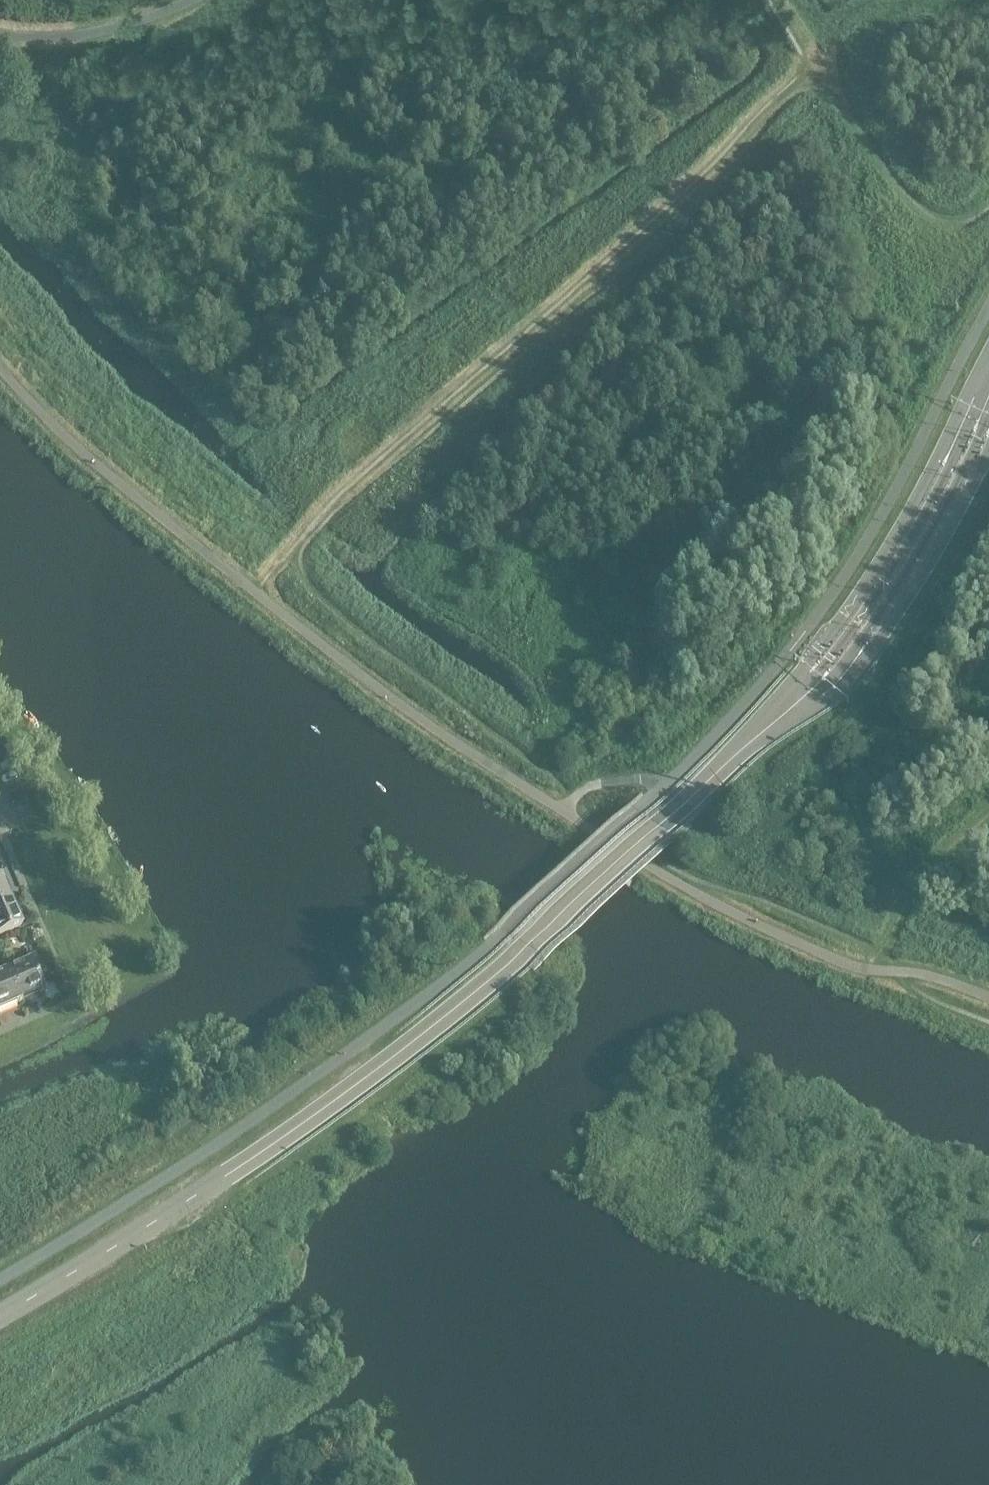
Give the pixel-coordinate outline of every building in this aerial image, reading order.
[(11,902),(10,899),(6,900),(0,886),(0,906),(11,902)] [(21,925),(20,923),(16,924),(9,906),(12,905),(11,902),(0,906),(0,934),(21,925)] [(28,962),(5,972),(19,1003),(22,1001),(21,998),(39,990),(41,993),(42,992),(32,969),(40,965),(35,954),(27,958),(28,962)] [(14,1001),(16,1004),(19,1003),(5,972),(0,975),(0,1007),(14,1001)]
